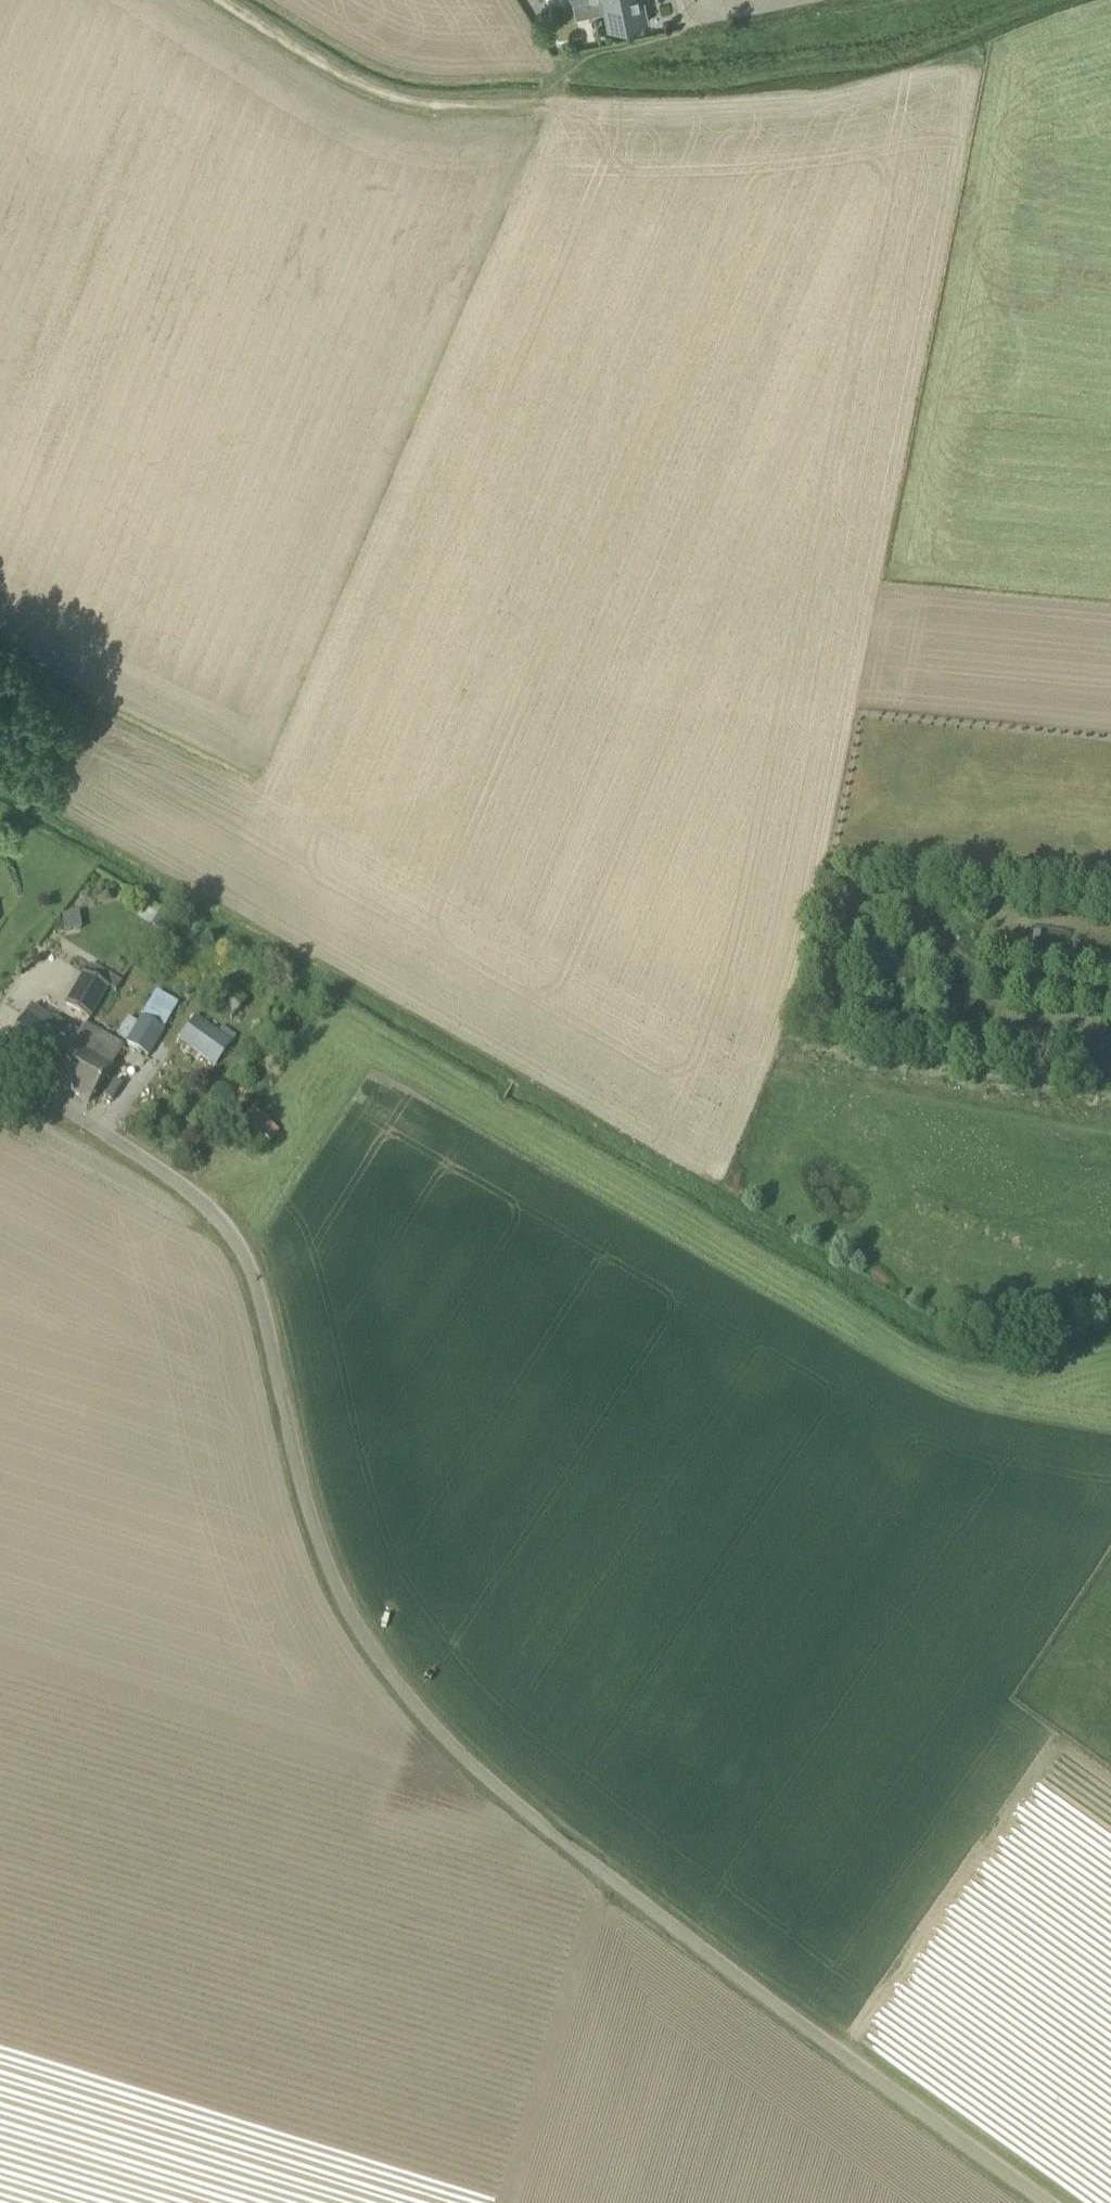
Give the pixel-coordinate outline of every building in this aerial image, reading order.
[(620,28),(649,22),(644,0),(615,0),(620,28)] [(90,1020),(108,988),(116,992),(121,982),(91,965),(85,975),(83,973),(64,1005),(90,1020)] [(232,1019),(246,1001),(238,994),(228,986),(213,1004),(232,1019)] [(53,1082),(81,1036),(32,1007),(4,1053),(53,1082)] [(216,1066),(237,1037),(223,1027),(219,1033),(196,1016),(179,1039),(216,1066)] [(164,1031),(163,1030),(142,1018),(126,1043),(148,1056),(164,1031)] [(89,1104),(117,1057),(81,1036),(53,1082),(89,1104)] [(252,1108),(235,1128),(255,1145),(263,1136),(272,1125),(252,1108)]
